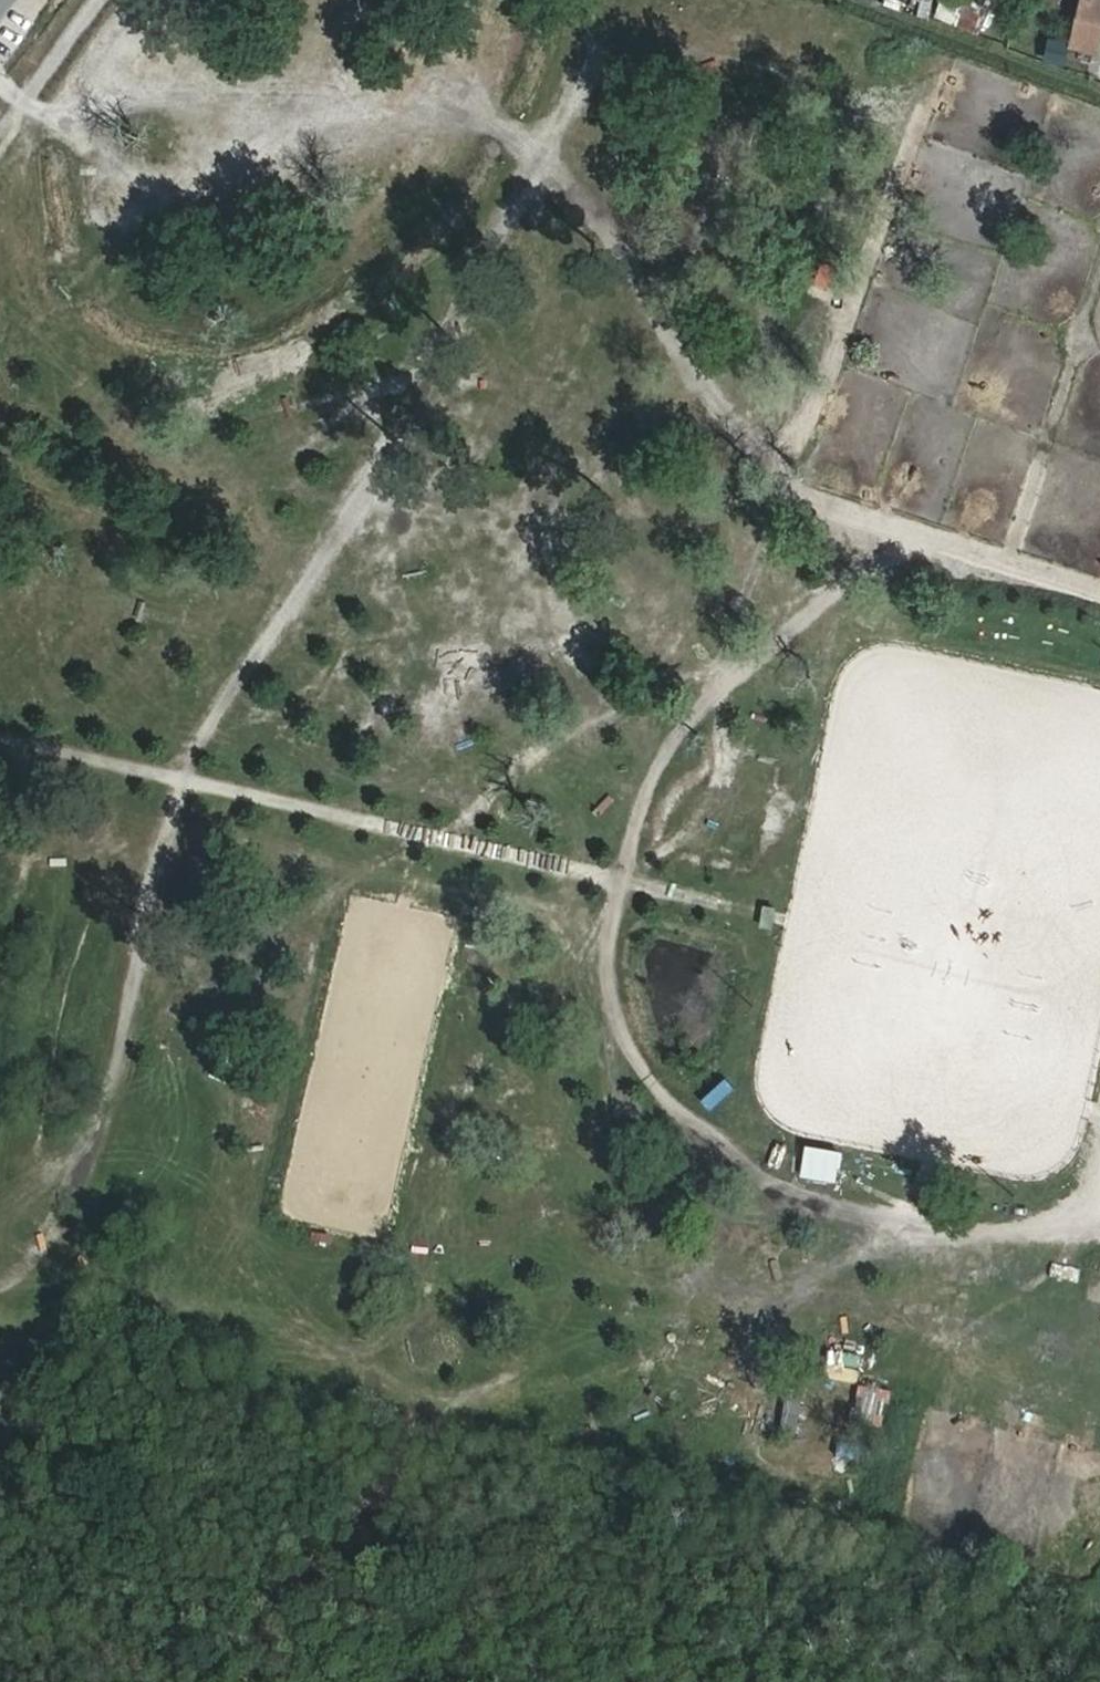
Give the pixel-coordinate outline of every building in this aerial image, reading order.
[(985,1),(980,0),(936,0),(931,21),(978,32),(985,1)] [(1077,44),(1099,48),(1099,0),(1086,0),(1077,44)]
